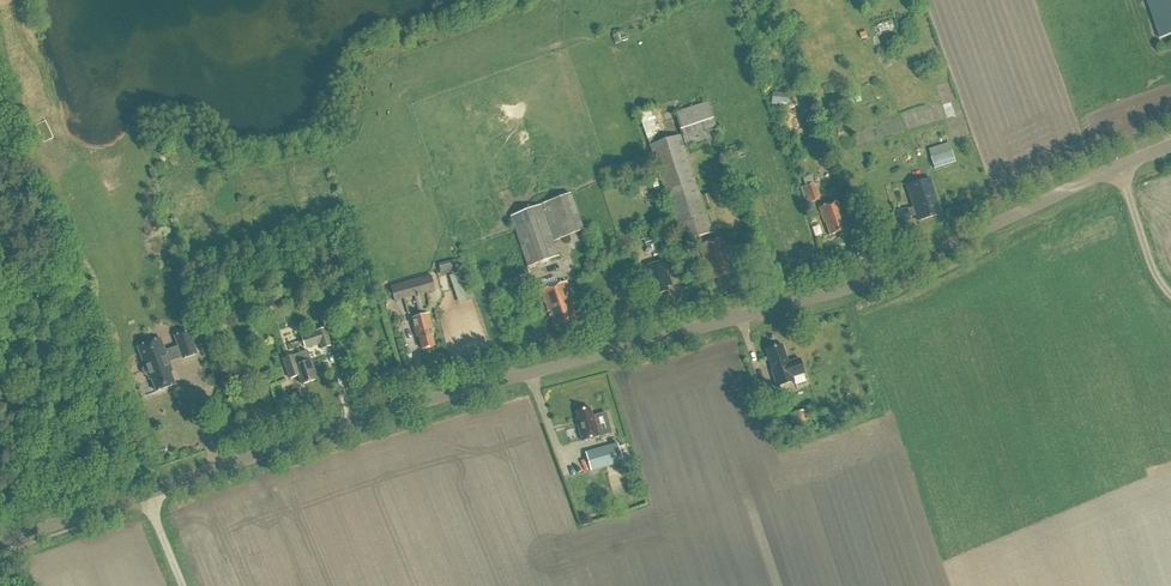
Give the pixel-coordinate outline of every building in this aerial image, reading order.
[(1170,37),(1170,0),(1147,0),(1160,40),(1170,37)] [(878,26),(880,31),(894,28),(892,23),(878,26)] [(675,112),(686,146),(719,135),(708,101),(675,112)] [(679,136),(657,143),(656,138),(657,138),(656,136),(658,136),(649,108),(638,112),(649,146),(682,244),(712,234),(679,136)] [(43,145),(54,141),(47,121),(36,124),(43,145)] [(955,161),(950,144),(929,151),(935,167),(955,161)] [(931,178),(908,186),(915,207),(909,209),(908,209),(896,212),(900,222),(911,218),(911,217),(918,215),(919,221),(942,214),(931,178)] [(819,200),(814,184),(805,187),(810,203),(819,200)] [(714,210),(707,190),(700,192),(707,212),(714,210)] [(510,217),(529,268),(559,256),(554,242),(583,231),(570,195),(510,217)] [(839,202),(821,208),(826,224),(828,223),(832,235),(848,230),(839,202)] [(723,239),(701,246),(706,263),(709,262),(714,280),(732,274),(726,256),(729,255),(723,239)] [(665,241),(657,244),(660,252),(668,249),(665,241)] [(462,268),(460,260),(439,265),(441,273),(462,268)] [(667,287),(672,286),(664,262),(645,268),(651,286),(652,285),(654,292),(657,291),(658,294),(669,291),(667,287)] [(459,303),(474,298),(465,271),(450,276),(459,303)] [(390,287),(394,302),(435,291),(431,276),(390,287)] [(567,282),(540,291),(546,309),(548,309),(554,327),(579,319),(567,282)] [(428,314),(411,319),(417,338),(419,337),(422,350),(435,346),(432,337),(434,337),(428,314)] [(326,329),(302,337),(306,348),(320,344),(322,349),(331,345),(326,329)] [(189,332),(175,337),(183,359),(197,354),(189,332)] [(151,379),(156,392),(175,385),(170,373),(172,372),(163,346),(151,350),(148,344),(138,348),(145,368),(144,368),(143,371),(144,375),(147,376),(148,376),(149,380),(151,379)] [(789,362),(783,345),(767,350),(773,369),(772,370),(778,387),(795,381),(794,377),(805,373),(800,358),(789,362)] [(307,351),(283,359),(290,379),(299,376),(302,385),(317,380),(307,351)] [(761,394),(765,408),(774,405),(770,391),(761,394)] [(860,396),(838,404),(843,416),(864,409),(860,396)] [(579,419),(576,420),(582,441),(601,435),(595,415),(592,416),(590,407),(577,411),(579,419)] [(810,425),(806,410),(788,415),(792,429),(810,425)] [(586,452),(591,472),(624,462),(618,443),(586,452)]
